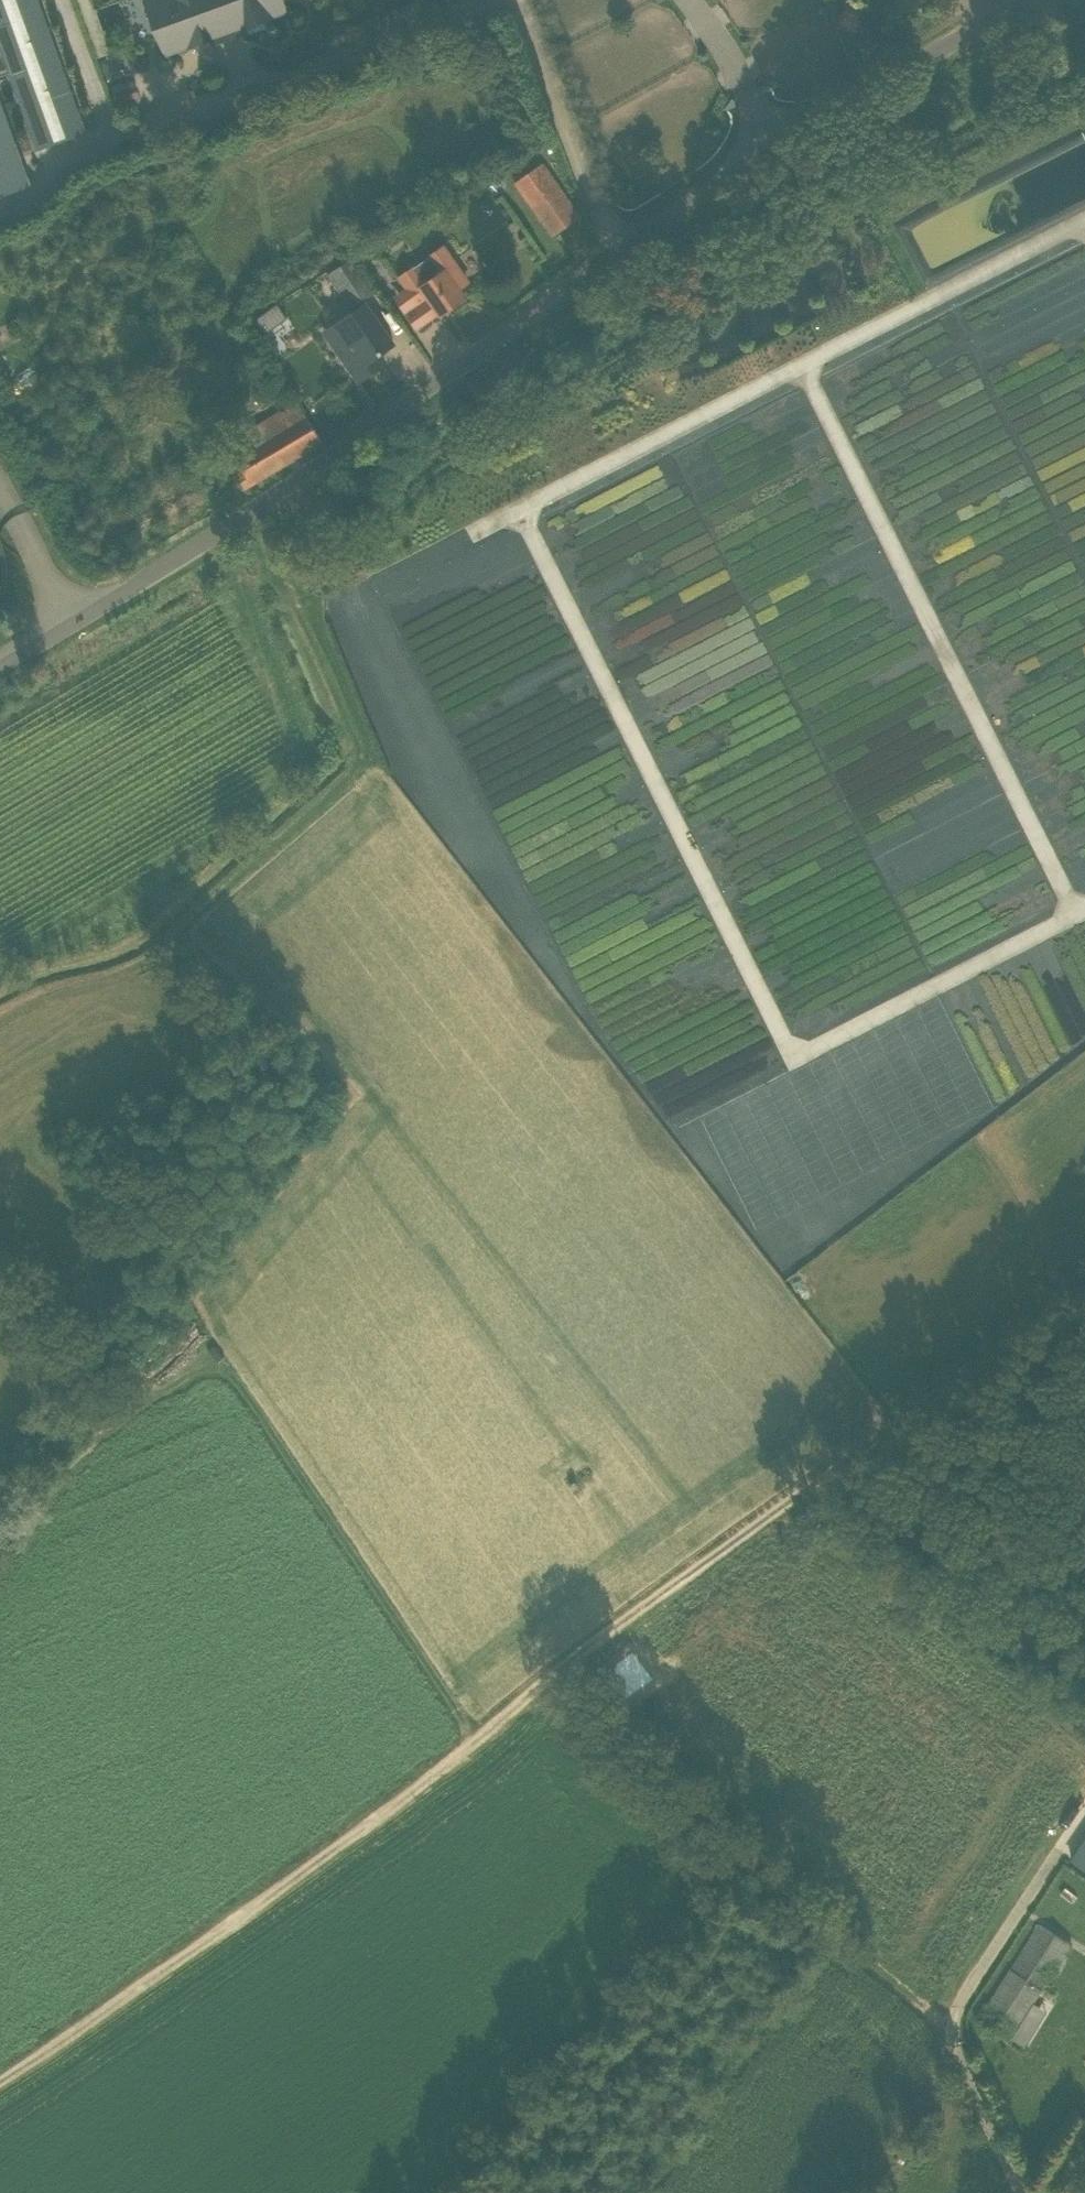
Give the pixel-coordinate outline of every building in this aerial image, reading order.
[(36,146),(87,128),(42,0),(0,0),(0,49),(36,146)] [(167,54),(210,38),(204,20),(238,8),(245,26),(286,11),(282,0),(147,0),(167,54)] [(32,181),(0,92),(0,193),(32,181)] [(580,217),(567,199),(542,163),(517,181),(555,235),(580,217)] [(460,287),(468,281),(456,264),(447,268),(444,270),(433,254),(412,269),(419,280),(402,292),(413,308),(428,297),(441,315),(467,297),(460,287)] [(330,278),(352,307),(376,289),(355,260),(330,278)] [(344,359),(360,381),(387,362),(380,354),(395,344),(365,302),(340,321),(359,349),(344,359)] [(0,353),(0,389),(15,381),(0,353)] [(299,401),(251,429),(229,442),(244,469),(236,474),(244,489),(323,442),(299,401)] [(859,828),(860,808),(780,807),(780,837),(834,837),(834,841),(869,841),(869,828),(859,828)] [(918,954),(850,963),(850,965),(821,969),(819,957),(811,958),(816,992),(822,991),(823,999),(887,990),(886,981),(921,976),(918,954)] [(1072,1859),(1084,1868),(1084,1841),(1072,1859)] [(1071,1943),(1041,1924),(980,2018),(1011,2038),(1071,1943)] [(919,2095),(913,2105),(927,2114),(933,2104),(919,2095)]
